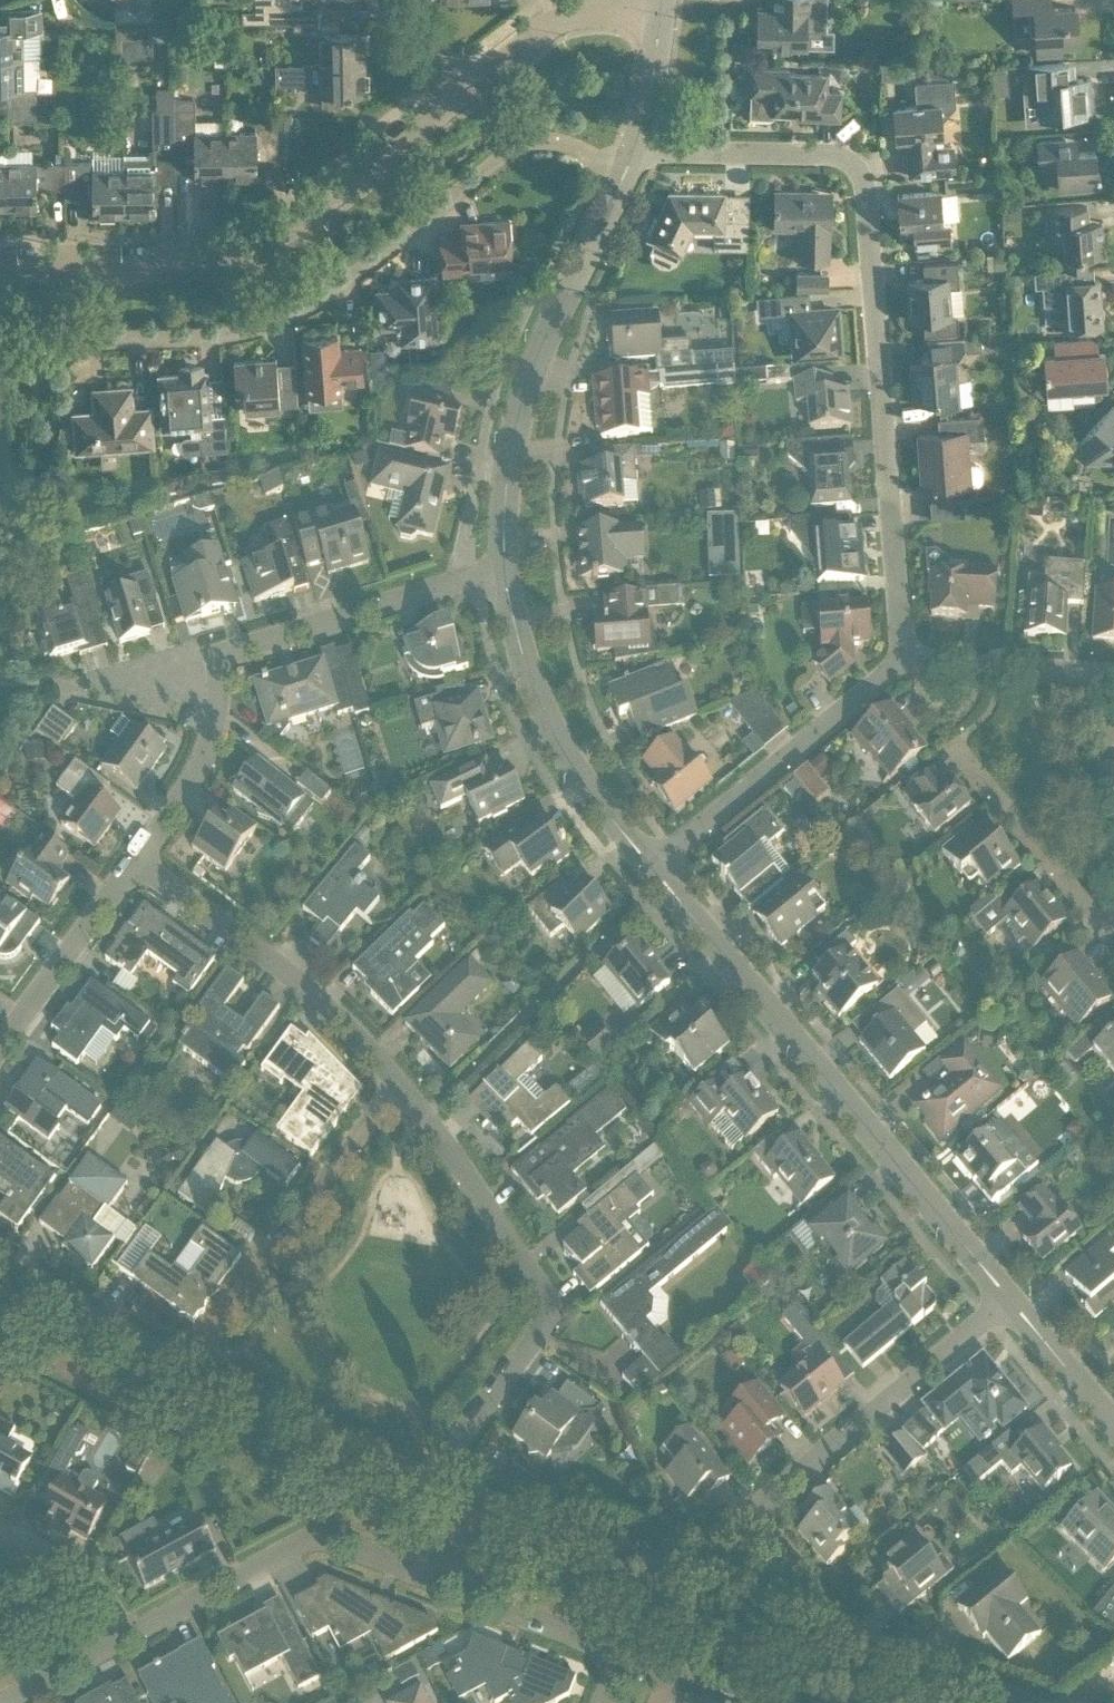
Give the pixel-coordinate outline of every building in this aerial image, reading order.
[(116,19),(153,18),(152,0),(123,0),(123,2),(116,2),(116,19)] [(242,10),(242,22),(255,22),(271,21),(271,7),(301,7),(301,0),(255,0),(255,10),(242,10)] [(772,7),(759,7),(758,44),(807,45),(808,27),(827,28),(828,0),(772,0),(772,7)] [(1038,51),(1061,50),(1060,43),(1079,42),(1077,5),(1051,7),(1051,0),(1014,0),(1015,7),(1029,6),(1031,31),(1037,31),(1038,51)] [(271,21),(295,21),(295,28),(311,27),(311,33),(321,33),(322,62),(366,61),(365,30),(340,31),(340,20),(322,20),(322,6),(301,7),(271,7),(271,21)] [(23,56),(22,29),(40,29),(40,7),(2,8),(2,14),(0,14),(0,56),(23,56)] [(153,18),(116,19),(117,36),(122,36),(153,35),(153,30),(153,18)] [(219,28),(207,28),(207,40),(219,40),(219,28)] [(41,55),(40,29),(22,29),(23,56),(41,55)] [(153,35),(122,36),(123,53),(154,53),(153,35)] [(224,47),(215,47),(215,64),(224,64),(224,47)] [(42,84),(41,55),(23,56),(24,84),(36,84),(42,84)] [(17,103),(18,116),(37,116),(36,84),(24,84),(23,56),(0,56),(0,87),(9,86),(10,103),(0,103),(0,104),(17,103)] [(63,56),(51,56),(51,64),(64,64),(63,56)] [(322,62),(275,62),(275,81),(322,81),(322,94),(324,94),(324,105),(343,104),(342,93),(367,93),(367,85),(371,85),(371,71),(366,72),(366,61),(322,62)] [(1064,61),(1041,62),(1028,63),(1030,99),(1039,98),(1041,116),(1094,112),(1091,77),(1065,78),(1064,61)] [(930,64),(930,76),(950,77),(950,65),(930,64)] [(753,67),(752,93),(751,115),(773,116),(773,111),(806,113),(806,116),(841,118),(842,91),(828,90),(828,73),(790,72),(790,68),(753,67)] [(916,104),(896,105),(898,137),(911,137),(911,147),(909,147),(911,174),(933,172),(955,170),(953,144),(936,146),(935,135),(943,134),(942,117),(941,102),(956,101),(954,79),(914,82),(916,104)] [(10,103),(9,86),(0,87),(0,103),(10,103)] [(153,152),(124,153),(124,154),(125,213),(157,213),(156,179),(161,179),(161,159),(175,159),(174,107),(174,97),(175,87),(157,87),(157,107),(153,107),(153,122),(153,152)] [(174,97),(174,107),(175,159),(176,159),(176,150),(195,150),(195,176),(203,176),(203,179),(216,179),(216,176),(227,176),(226,132),(197,132),(196,97),(174,97)] [(0,104),(0,117),(18,116),(17,103),(0,104)] [(257,131),(226,132),(227,176),(258,175),(257,147),(277,147),(277,156),(278,156),(277,113),(256,113),(257,131)] [(291,113),(277,113),(278,156),(292,156),(291,113)] [(1077,137),(1055,139),(1039,140),(1041,164),(1059,163),(1061,188),(1099,185),(1097,149),(1078,150),(1077,137)] [(6,161),(34,160),(34,146),(6,146),(6,161)] [(73,149),(65,149),(65,161),(65,187),(66,197),(84,197),(84,188),(93,188),(94,197),(94,213),(101,213),(101,217),(115,216),(115,213),(125,213),(124,154),(94,155),(94,161),(73,161),(73,149)] [(315,155),(301,158),(303,168),(317,165),(315,155)] [(34,160),(6,161),(7,206),(38,205),(38,187),(37,180),(50,180),(50,187),(65,187),(65,161),(37,162),(37,160),(34,160)] [(945,176),(947,191),(1002,187),(1000,172),(945,176)] [(775,226),(799,226),(799,258),(829,259),(829,227),(832,227),(833,191),(776,190),(775,226)] [(920,191),(898,193),(901,231),(914,230),(915,243),(933,242),(953,240),(951,219),(944,219),(942,190),(920,191)] [(660,265),(670,266),(678,261),(694,229),(715,229),(715,248),(750,249),(750,219),(725,219),(726,192),(670,191),(649,237),(655,240),(651,249),(653,258),(660,265)] [(1003,204),(1004,217),(1022,216),(1021,203),(1003,204)] [(1068,268),(1087,267),(1086,254),(1104,252),(1102,219),(1088,220),(1087,204),(1065,206),(1047,207),(1049,227),(1056,227),(1056,238),(1065,237),(1068,268)] [(443,235),(442,236),(445,274),(465,272),(465,265),(477,263),(478,264),(480,266),(495,265),(497,263),(511,262),(512,269),(513,268),(511,238),(513,236),(511,219),(484,221),(485,225),(464,227),(463,223),(462,223),(463,239),(444,240),(443,235)] [(1005,252),(994,253),(995,268),(1006,268),(1005,252)] [(958,261),(946,262),(924,263),(925,278),(909,279),(912,318),(924,317),(926,334),(960,331),(958,313),(951,313),(949,286),(960,286),(958,261)] [(1052,269),(1036,271),(1037,286),(1044,285),(1046,303),(1068,302),(1069,326),(1081,325),(1103,324),(1100,279),(1092,280),(1091,267),(1087,267),(1068,268),(1052,269)] [(798,289),(828,289),(829,271),(798,270),(798,289)] [(1022,272),(1008,273),(1009,283),(1023,282),(1022,272)] [(397,289),(378,290),(380,312),(380,315),(381,325),(381,326),(402,324),(402,331),(403,341),(439,338),(438,328),(434,275),(412,277),(396,278),(397,289)] [(810,291),(788,293),(775,294),(776,312),(793,310),(797,354),(841,351),(838,307),(812,308),(810,291)] [(655,359),(657,375),(735,368),(734,353),(691,356),(690,341),(659,344),(657,314),(612,318),(613,331),(607,332),(609,359),(615,359),(615,362),(655,359)] [(380,315),(366,316),(367,326),(381,325),(380,315)] [(305,337),(307,359),(309,392),(342,389),(342,381),(364,379),(361,346),(339,348),(338,335),(305,337)] [(965,335),(949,336),(927,338),(928,353),(922,354),(922,362),(911,363),(914,401),(940,399),(940,406),(961,405),(957,353),(966,352),(965,335)] [(1056,352),(1045,353),(1048,389),(1084,386),(1095,385),(1096,398),(1107,384),(1109,384),(1106,349),(1099,349),(1098,335),(1076,337),(1054,339),(1056,352)] [(264,358),(235,360),(237,389),(245,388),(246,400),(247,410),(281,408),(281,404),(299,403),(297,383),(296,361),(294,361),(295,369),(278,370),(278,362),(277,357),(264,358)] [(192,434),(202,433),(203,451),(229,449),(228,440),(226,413),(210,414),(208,388),(204,388),(203,364),(181,366),(182,373),(160,374),(164,428),(191,425),(192,434)] [(735,368),(657,375),(658,393),(735,387),(735,368)] [(789,370),(766,371),(767,384),(790,383),(789,370)] [(615,378),(593,380),(597,431),(600,431),(601,439),(623,438),(652,436),(649,387),(657,386),(657,375),(648,375),(615,378)] [(831,378),(809,379),(795,380),(797,404),(808,403),(810,432),(850,429),(848,393),(832,394),(831,378)] [(107,393),(95,394),(96,411),(75,412),(78,450),(155,444),(152,407),(134,408),(132,386),(107,387),(107,393)] [(411,430),(406,451),(417,453),(439,458),(444,437),(455,440),(462,410),(447,406),(451,390),(453,390),(453,388),(416,389),(414,399),(410,417),(407,429),(411,430)] [(1072,447),(1086,460),(1113,460),(1113,401),(1086,431),(1072,447)] [(976,461),(968,462),(966,438),(986,437),(984,414),(939,417),(940,432),(919,434),(920,450),(922,450),(925,488),(976,484),(981,480),(983,476),(982,467),(979,463),(976,461)] [(852,440),(830,442),(786,445),(787,458),(808,477),(811,508),(851,505),(848,465),(854,458),(852,440)] [(734,444),(720,445),(721,464),(735,463),(734,444)] [(583,475),(578,475),(580,497),(584,497),(585,508),(607,507),(623,506),(638,504),(637,483),(634,448),(613,450),(591,451),(592,467),(582,468),(583,475)] [(751,449),(738,450),(739,462),(752,461),(751,449)] [(365,453),(352,457),(355,469),(369,464),(365,453)] [(406,496),(403,507),(397,529),(399,529),(398,532),(401,537),(411,540),(416,537),(416,534),(432,538),(449,470),(380,453),(371,487),(406,496)] [(226,466),(211,467),(212,488),(228,486),(226,466)] [(261,479),(266,496),(283,491),(278,474),(261,479)] [(330,511),(293,522),(300,546),(306,567),(324,562),(328,575),(368,563),(361,541),(357,528),(369,524),(356,484),(345,488),(353,515),(333,521),(330,511)] [(714,493),(700,495),(701,512),(716,510),(714,493)] [(931,499),(932,517),(965,514),(964,496),(931,499)] [(210,497),(191,502),(194,512),(201,514),(214,510),(210,497)] [(852,516),(830,518),(790,521),(791,534),(814,564),(816,583),(863,580),(859,530),(853,531),(852,516)] [(142,517),(129,520),(134,537),(147,533),(142,517)] [(258,559),(242,563),(248,581),(254,602),(270,597),(271,601),(285,596),(285,595),(294,593),(308,588),(306,581),(300,559),(288,522),(264,530),(271,552),(257,556),(258,559)] [(620,528),(600,530),(578,532),(582,579),(592,578),(592,581),(598,581),(597,578),(624,576),(623,560),(642,558),(640,528),(620,530),(620,528)] [(188,567),(171,573),(174,583),(179,599),(185,620),(186,623),(205,617),(220,612),(235,607),(227,580),(220,558),(217,548),(185,558),(188,567)] [(994,609),(995,587),(996,571),(968,569),(968,575),(949,574),(949,563),(936,552),(926,553),(928,573),(931,574),(929,596),(932,597),(931,616),(962,618),(962,622),(977,623),(978,608),(994,609)] [(1019,594),(1018,610),(1018,615),(1025,615),(1024,636),(1065,639),(1068,604),(1083,605),(1086,564),(1047,561),(1046,578),(1028,577),(1027,595),(1019,594)] [(99,621),(93,600),(85,573),(66,579),(73,602),(59,606),(58,602),(34,609),(45,645),(41,646),(45,658),(49,657),(49,659),(89,647),(82,626),(99,621)] [(157,604),(151,583),(148,573),(122,581),(126,593),(107,599),(120,643),(149,634),(142,609),(157,604)] [(681,588),(657,590),(659,610),(674,609),(682,601),(681,588)] [(1093,640),(1113,642),(1113,592),(1096,591),(1094,618),(1093,640)] [(593,649),(597,649),(597,652),(615,650),(616,663),(656,657),(655,644),(648,645),(644,596),(607,599),(608,615),(610,614),(610,620),(595,621),(596,637),(592,637),(593,649)] [(179,599),(168,602),(175,623),(185,620),(179,599)] [(757,600),(747,601),(748,616),(758,615),(757,600)] [(813,663),(816,666),(830,684),(854,664),(852,646),(869,644),(865,604),(819,608),(822,648),(826,648),(826,652),(813,663)] [(428,624),(401,632),(408,653),(409,658),(410,660),(412,662),(413,665),(415,667),(417,669),(419,670),(421,672),(424,673),(426,674),(429,675),(431,676),(434,676),(437,676),(440,676),(442,675),(447,674),(468,668),(460,641),(454,643),(451,634),(448,624),(439,627),(430,629),(428,624)] [(323,661),(254,682),(268,726),(260,736),(270,744),(274,748),(289,728),(287,721),(335,707),(338,715),(353,710),(355,716),(370,711),(357,669),(351,647),(335,652),(341,669),(326,673),(323,661)] [(654,669),(629,679),(608,687),(619,715),(629,711),(640,738),(698,715),(687,688),(677,692),(669,671),(657,676),(654,669)] [(463,683),(442,689),(435,692),(437,697),(414,704),(422,729),(438,724),(447,752),(489,740),(480,710),(472,712),(463,683)] [(727,704),(750,732),(774,713),(757,692),(727,704)] [(794,704),(785,710),(792,719),(800,712),(794,704)] [(53,708),(36,732),(60,749),(77,725),(53,708)] [(853,737),(867,754),(868,755),(870,754),(890,778),(925,750),(908,731),(905,733),(886,710),(853,737)] [(774,713),(750,732),(753,735),(765,750),(788,730),(774,713)] [(362,716),(359,720),(361,725),(365,727),(370,726),(372,722),(371,717),(367,715),(362,716)] [(102,766),(118,778),(136,791),(166,751),(162,748),(165,744),(151,733),(148,738),(132,726),(102,766)] [(756,758),(765,750),(753,735),(743,743),(756,758)] [(673,738),(661,748),(644,762),(658,778),(652,783),(675,811),(710,782),(687,754),(686,755),(673,738)] [(43,743),(24,745),(26,764),(45,761),(43,743)] [(823,755),(809,767),(819,779),(833,767),(823,755)] [(486,759),(466,768),(429,786),(441,810),(467,797),(479,823),(491,817),(493,821),(507,814),(505,810),(523,801),(509,771),(497,776),(493,775),(486,759)] [(242,780),(234,791),(241,797),(251,805),(260,812),(258,816),(273,822),(280,828),(281,826),(291,835),(313,807),(302,799),(304,797),(275,774),(258,760),(249,771),(247,769),(240,778),(242,780)] [(117,811),(100,799),(81,785),(90,772),(75,761),(56,787),(78,803),(61,826),(77,838),(79,835),(95,847),(112,824),(109,822),(117,811)] [(806,765),(792,777),(814,804),(828,792),(806,765)] [(934,771),(916,786),(904,796),(914,808),(913,809),(935,834),(970,805),(948,780),(944,783),(934,771)] [(297,786),(322,805),(331,793),(307,773),(297,786)] [(794,781),(783,789),(792,800),(803,792),(794,781)] [(355,791),(352,798),(354,805),(361,808),(371,805),(375,799),(373,792),(366,788),(355,791)] [(5,825),(15,812),(0,802),(0,822),(5,825)] [(225,820),(218,815),(217,814),(191,848),(224,872),(257,828),(233,810),(225,820)] [(784,833),(779,827),(765,810),(723,844),(727,849),(712,861),(722,873),(721,874),(725,879),(727,878),(736,889),(734,891),(749,909),(784,881),(781,878),(756,848),(765,841),(769,845),(784,833)] [(857,821),(840,836),(859,859),(876,845),(857,821)] [(521,823),(503,836),(484,850),(504,876),(520,863),(531,878),(549,864),(552,869),(569,857),(563,848),(565,847),(561,842),(559,844),(546,826),(531,836),(521,823)] [(973,826),(955,841),(942,852),(961,875),(970,868),(990,893),(1021,867),(999,841),(994,845),(991,841),(987,844),(973,826)] [(365,828),(356,839),(364,846),(373,835),(365,828)] [(6,884),(13,889),(31,902),(34,899),(49,910),(69,883),(55,873),(68,855),(43,837),(30,854),(29,854),(6,884)] [(756,848),(781,878),(790,871),(769,845),(765,841),(756,848)] [(327,891),(308,914),(322,925),(310,940),(324,952),(357,912),(364,918),(378,901),(379,900),(361,886),(366,880),(358,874),(370,859),(355,847),(322,887),(327,891)] [(797,877),(770,899),(753,914),(780,947),(825,911),(797,877)] [(547,894),(528,909),(537,920),(550,938),(563,928),(578,943),(611,910),(603,902),(605,901),(593,886),(589,889),(583,883),(574,892),(564,880),(547,894)] [(1002,897),(985,911),(972,921),(979,930),(986,938),(1009,919),(1033,949),(1064,924),(1052,910),(1055,908),(1037,887),(1011,908),(1002,897)] [(0,959),(5,959),(10,959),(15,956),(18,953),(21,948),(17,945),(23,937),(26,933),(30,936),(40,923),(35,919),(27,913),(9,900),(2,895),(1,896),(0,895),(0,958),(0,959)] [(105,959),(123,972),(130,978),(147,954),(178,977),(173,984),(188,996),(216,958),(169,923),(164,929),(157,924),(161,918),(144,905),(128,928),(126,926),(115,942),(117,943),(105,959)] [(870,905),(848,922),(854,930),(876,912),(870,905)] [(377,987),(371,994),(393,1016),(418,992),(405,978),(418,965),(415,962),(433,944),(430,941),(445,927),(424,906),(413,916),(410,913),(353,969),(368,984),(371,981),(377,987)] [(275,909),(265,921),(273,928),(283,915),(275,909)] [(972,921),(963,929),(970,937),(979,930),(972,921)] [(494,930),(482,940),(491,951),(500,944),(500,937),(494,930)] [(856,1003),(877,986),(846,949),(854,942),(845,931),(830,944),(813,958),(823,969),(813,977),(823,989),(818,993),(826,1002),(839,1017),(856,1003)] [(605,969),(592,980),(609,1001),(622,990),(638,1009),(669,984),(656,967),(650,960),(653,958),(637,938),(603,967),(605,969)] [(479,948),(471,956),(478,963),(486,955),(479,948)] [(1077,956),(1060,970),(1044,983),(1054,995),(1051,998),(1077,1029),(1109,1002),(1089,977),(1092,974),(1077,956)] [(428,1046),(450,1069),(479,1041),(457,1018),(492,985),(469,961),(405,1023),(421,1039),(425,1037),(430,1042),(428,1046)] [(936,964),(927,971),(933,979),(942,972),(936,964)] [(194,1025),(179,1046),(231,1085),(245,1066),(236,1059),(243,1049),(247,1052),(266,1026),(280,1008),(263,995),(243,1023),(224,1009),(244,981),(227,969),(214,987),(194,1014),(204,1022),(201,1026),(199,1029),(194,1025)] [(911,974),(900,983),(907,991),(918,982),(911,974)] [(52,1047),(70,1060),(77,1065),(102,1031),(117,1041),(124,1031),(138,1041),(150,1024),(91,982),(71,1009),(68,1006),(59,1018),(63,1021),(55,1031),(61,1035),(52,1047)] [(898,990),(891,996),(874,1010),(884,1022),(863,1039),(859,1042),(890,1079),(925,1050),(913,1036),(926,1025),(898,990)] [(683,1005),(666,1019),(650,1033),(665,1052),(670,1049),(694,1077),(728,1049),(710,1026),(705,1031),(683,1005)] [(884,1022),(874,1010),(853,1027),(863,1039),(884,1022)] [(1066,1052),(1076,1064),(1092,1051),(1113,1077),(1113,1030),(1108,1023),(1105,1020),(1066,1052)] [(579,1042),(596,1063),(617,1045),(600,1024),(579,1042)] [(913,1036),(925,1050),(938,1039),(926,1025),(913,1036)] [(288,1033),(275,1051),(264,1066),(280,1077),(283,1074),(309,1092),(311,1106),(299,1121),(287,1124),(280,1134),(312,1157),(324,1140),(325,1141),(350,1106),(347,1103),(352,1095),(353,1089),(351,1084),(343,1078),(346,1074),(309,1036),(303,1044),(288,1033)] [(486,1123),(487,1124),(488,1123),(493,1127),(492,1129),(501,1138),(518,1121),(531,1137),(570,1104),(556,1088),(541,1101),(541,1093),(528,1080),(522,1079),(542,1059),(527,1045),(499,1072),(497,1070),(483,1085),(494,1097),(483,1108),(492,1117),(486,1123)] [(964,1047),(943,1065),(953,1078),(936,1092),(918,1107),(930,1122),(928,1125),(941,1140),(1000,1091),(964,1047)] [(603,1062),(603,1068),(606,1072),(612,1072),(616,1069),(616,1063),(613,1059),(607,1059),(603,1062)] [(38,1062),(5,1108),(22,1121),(49,1140),(60,1126),(56,1123),(66,1109),(88,1125),(101,1107),(56,1075),(38,1062)] [(953,1078),(943,1065),(925,1079),(936,1092),(953,1078)] [(1019,1072),(1019,1079),(1023,1084),(1029,1084),(1034,1080),(1034,1074),(1030,1069),(1024,1069),(1019,1072)] [(698,1096),(689,1103),(709,1127),(712,1125),(733,1149),(744,1140),(745,1141),(761,1128),(778,1114),(764,1097),(757,1089),(760,1087),(749,1074),(746,1076),(725,1094),(715,1082),(698,1096)] [(585,1193),(571,1176),(604,1149),(594,1137),(625,1111),(608,1090),(566,1125),(567,1127),(541,1149),(539,1147),(511,1170),(533,1197),(539,1191),(541,1194),(540,1194),(547,1203),(548,1202),(558,1215),(585,1193)] [(682,1104),(672,1112),(680,1121),(685,1116),(686,1109),(682,1104)] [(119,1106),(110,1119),(121,1127),(130,1114),(119,1106)] [(982,1113),(975,1118),(979,1122),(985,1118),(982,1113)] [(1076,1118),(1056,1135),(1068,1149),(1088,1132),(1076,1118)] [(1000,1146),(1013,1135),(1001,1121),(988,1131),(1000,1146)] [(962,1153),(955,1158),(974,1181),(979,1176),(989,1188),(983,1192),(992,1203),(1038,1165),(1013,1135),(1000,1146),(988,1131),(972,1144),(962,1153)] [(808,1154),(812,1150),(800,1135),(787,1146),(777,1133),(752,1153),(774,1179),(778,1176),(802,1205),(833,1180),(832,1178),(830,1180),(808,1154)] [(178,1195),(191,1204),(209,1217),(225,1180),(227,1181),(231,1183),(233,1184),(237,1185),(239,1185),(243,1184),(247,1184),(251,1182),(253,1181),(256,1178),(259,1175),(260,1173),(261,1172),(262,1170),(289,1189),(289,1188),(287,1186),(299,1169),(302,1171),(303,1170),(285,1156),(268,1144),(256,1136),(248,1147),(241,1145),(234,1146),(227,1150),(216,1142),(178,1195)] [(967,1137),(956,1146),(962,1153),(972,1144),(967,1137)] [(272,1139),(268,1144),(285,1156),(289,1151),(272,1139)] [(6,1201),(0,1209),(0,1217),(18,1230),(31,1212),(36,1215),(45,1202),(40,1199),(55,1179),(2,1140),(0,1142),(0,1180),(14,1190),(6,1201)] [(589,1225),(563,1246),(565,1248),(564,1249),(565,1254),(568,1258),(573,1260),(574,1259),(582,1268),(577,1272),(594,1292),(612,1278),(641,1254),(630,1241),(638,1235),(628,1223),(627,1217),(639,1207),(638,1205),(652,1194),(638,1177),(663,1156),(662,1155),(655,1146),(582,1207),(589,1216),(585,1219),(589,1225)] [(177,1148),(172,1155),(172,1159),(180,1165),(188,1155),(177,1148)] [(52,1205),(39,1223),(59,1238),(63,1233),(70,1237),(66,1243),(67,1252),(87,1266),(96,1265),(109,1247),(115,1239),(124,1245),(133,1233),(134,1231),(136,1229),(127,1223),(126,1225),(125,1225),(108,1212),(127,1185),(88,1156),(68,1183),(70,1184),(59,1200),(57,1198),(52,1205)] [(979,1176),(974,1181),(983,1192),(989,1188),(979,1176)] [(1043,1190),(1036,1196),(1019,1210),(1034,1229),(1023,1238),(1042,1262),(1080,1231),(1060,1207),(1058,1209),(1043,1190)] [(806,1219),(802,1222),(822,1245),(819,1247),(821,1252),(822,1255),(826,1260),(829,1263),(834,1267),(837,1264),(847,1277),(867,1261),(884,1247),(874,1235),(876,1233),(876,1231),(875,1229),(875,1227),(874,1225),(873,1223),(871,1222),(870,1220),(862,1226),(855,1218),(858,1215),(857,1214),(848,1203),(839,1192),(823,1205),(806,1219)] [(637,1342),(633,1345),(644,1358),(622,1377),(638,1397),(651,1387),(660,1379),(683,1360),(667,1339),(663,1342),(646,1322),(652,1317),(653,1302),(649,1296),(732,1228),(716,1209),(600,1305),(626,1336),(629,1333),(637,1342)] [(238,1220),(230,1232),(247,1244),(255,1233),(238,1220)] [(144,1226),(115,1266),(132,1278),(149,1291),(150,1288),(171,1303),(169,1306),(176,1310),(179,1317),(187,1318),(193,1323),(198,1316),(204,1313),(206,1305),(208,1303),(210,1299),(206,1296),(211,1288),(213,1290),(227,1271),(229,1273),(232,1270),(241,1257),(223,1244),(202,1229),(190,1245),(206,1257),(190,1279),(174,1267),(171,1271),(149,1255),(161,1238),(144,1226)] [(1113,1303),(1113,1265),(1109,1258),(1113,1254),(1113,1246),(1108,1238),(1065,1275),(1089,1303),(1085,1307),(1095,1319),(1113,1303)] [(876,1304),(882,1312),(843,1345),(863,1369),(933,1311),(931,1308),(931,1300),(934,1297),(905,1262),(880,1282),(885,1287),(877,1294),(876,1304)] [(757,1264),(742,1276),(756,1294),(771,1282),(757,1264)] [(818,1357),(780,1388),(790,1400),(804,1417),(821,1403),(818,1400),(828,1392),(831,1395),(843,1385),(828,1367),(838,1359),(853,1377),(854,1376),(840,1358),(811,1324),(805,1317),(796,1306),(782,1318),(791,1329),(806,1347),(809,1345),(818,1357)] [(739,1324),(726,1334),(736,1346),(748,1335),(739,1324)] [(734,1351),(724,1360),(735,1373),(745,1364),(734,1351)] [(922,1412),(902,1431),(904,1433),(923,1452),(944,1431),(972,1408),(988,1427),(996,1420),(1003,1428),(1026,1409),(1020,1401),(1015,1396),(996,1373),(988,1380),(983,1373),(983,1367),(978,1360),(923,1405),(927,1410),(923,1413),(922,1412)] [(660,1379),(651,1387),(656,1393),(664,1394),(669,1390),(660,1379)] [(526,1418),(513,1436),(527,1447),(528,1457),(539,1455),(546,1461),(551,1454),(553,1453),(555,1453),(556,1452),(557,1452),(559,1451),(560,1450),(562,1449),(563,1448),(564,1446),(565,1445),(566,1443),(567,1442),(568,1440),(568,1438),(568,1436),(569,1434),(568,1433),(568,1431),(579,1416),(596,1414),(600,1408),(586,1397),(568,1384),(557,1398),(552,1395),(540,1411),(536,1415),(531,1412),(526,1418)] [(722,1431),(745,1457),(754,1458),(771,1445),(772,1426),(783,1417),(757,1386),(724,1412),(733,1423),(722,1431)] [(10,1496),(14,1489),(16,1491),(21,1483),(18,1481),(31,1460),(6,1446),(15,1429),(0,1421),(0,1490),(10,1496)] [(1008,1434),(991,1448),(963,1471),(967,1476),(976,1486),(1001,1464),(1012,1476),(1022,1468),(1042,1493),(1055,1482),(1057,1484),(1060,1481),(1059,1479),(1071,1468),(1051,1444),(1053,1442),(1042,1428),(1020,1447),(1008,1434)] [(687,1429),(666,1447),(679,1463),(667,1473),(688,1499),(698,1490),(705,1499),(715,1490),(729,1479),(687,1429)] [(55,1491),(40,1518),(63,1531),(64,1528),(87,1541),(98,1522),(107,1505),(92,1496),(98,1484),(97,1479),(87,1473),(82,1475),(79,1480),(67,1473),(73,1462),(76,1456),(80,1456),(84,1449),(83,1445),(87,1438),(73,1430),(59,1454),(53,1464),(42,1484),(55,1491)] [(927,1457),(926,1455),(904,1433),(882,1451),(903,1477),(927,1457)] [(132,1457),(125,1470),(135,1476),(142,1463),(132,1457)] [(967,1476),(957,1484),(965,1495),(976,1486),(967,1476)] [(812,1548),(827,1566),(844,1552),(840,1547),(861,1530),(827,1489),(807,1505),(813,1512),(815,1514),(814,1519),(812,1520),(798,1531),(808,1543),(808,1542),(813,1543),(812,1548)] [(1061,1529),(1104,1572),(1113,1562),(1113,1512),(1097,1494),(1061,1529)] [(153,1522),(119,1540),(129,1558),(128,1558),(145,1590),(215,1552),(205,1532),(198,1520),(162,1540),(153,1522)] [(894,1598),(887,1603),(899,1617),(954,1571),(941,1557),(935,1562),(913,1536),(878,1564),(887,1575),(886,1575),(889,1579),(882,1584),(894,1598)] [(980,1627),(987,1636),(1008,1661),(1035,1639),(1015,1614),(1016,1607),(1024,1600),(1001,1573),(958,1608),(977,1631),(980,1627)] [(295,1600),(294,1601),(304,1621),(314,1638),(328,1630),(332,1628),(341,1646),(369,1631),(371,1635),(385,1661),(418,1643),(438,1633),(431,1620),(395,1606),(387,1610),(386,1607),(374,1603),(372,1604),(368,1595),(326,1578),(316,1583),(319,1588),(320,1591),(297,1604),(295,1600)] [(1090,1618),(1112,1633),(1113,1629),(1113,1589),(1111,1592),(1090,1618)] [(253,1620),(218,1639),(228,1658),(233,1656),(243,1673),(273,1656),(275,1655),(277,1654),(278,1654),(293,1682),(297,1691),(322,1677),(317,1669),(302,1642),(290,1619),(279,1599),(262,1608),(269,1619),(261,1623),(261,1622),(260,1622),(260,1621),(259,1621),(259,1620),(258,1620),(257,1620),(257,1619),(256,1619),(255,1619),(254,1619),(254,1620),(253,1620)] [(450,1663),(456,1673),(453,1674),(454,1676),(459,1674),(466,1687),(481,1679),(486,1688),(494,1702),(498,1702),(508,1698),(510,1702),(556,1702),(568,1697),(576,1678),(530,1660),(529,1664),(520,1660),(506,1655),(507,1651),(473,1637),(466,1654),(450,1663)] [(140,1677),(149,1695),(147,1696),(151,1702),(229,1702),(212,1670),(215,1669),(211,1661),(200,1641),(179,1653),(182,1659),(173,1664),(167,1662),(159,1666),(159,1664),(154,1667),(155,1668),(140,1677)] [(432,1649),(418,1657),(427,1673),(441,1666),(432,1649)] [(411,1664),(393,1674),(401,1688),(419,1679),(411,1664)] [(129,1686),(126,1681),(109,1690),(85,1702),(138,1702),(129,1686)] [(421,1687),(393,1702),(429,1702),(421,1687)]
